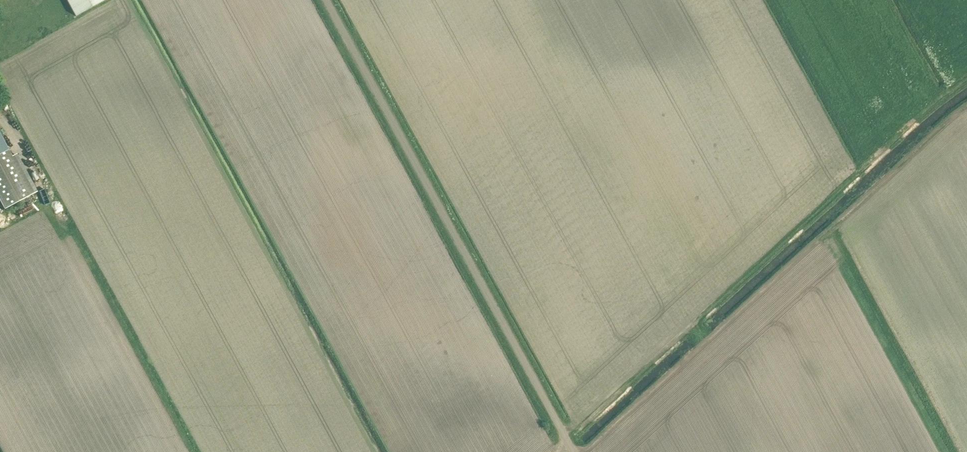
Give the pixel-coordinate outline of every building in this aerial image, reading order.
[(75,17),(105,0),(66,0),(75,17)] [(8,152),(0,137),(0,203),(4,210),(32,195),(8,152)]
